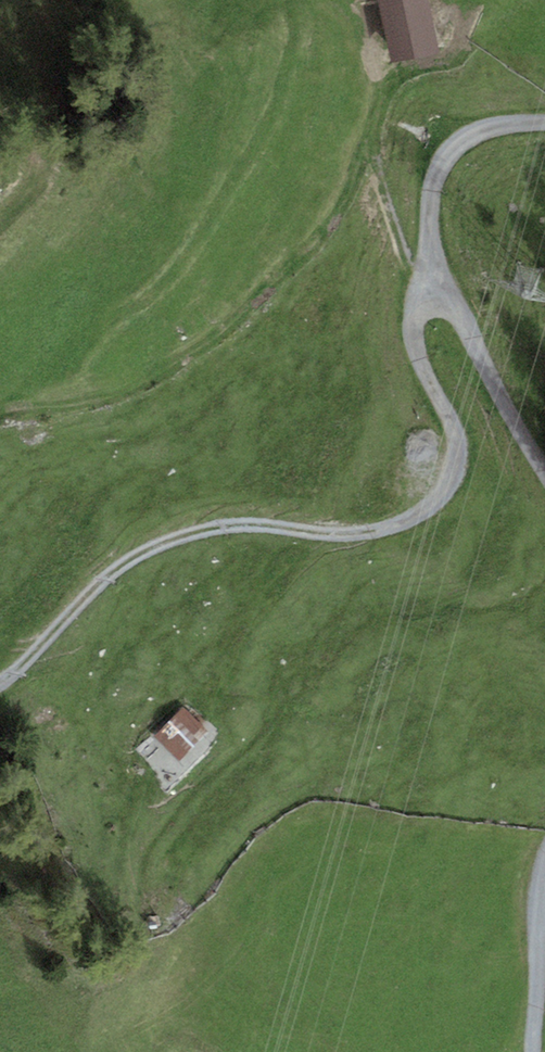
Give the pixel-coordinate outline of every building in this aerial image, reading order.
[(379,61),(425,54),(417,0),(369,0),(379,61)] [(184,707),(155,736),(178,759),(208,730),(184,707)]
